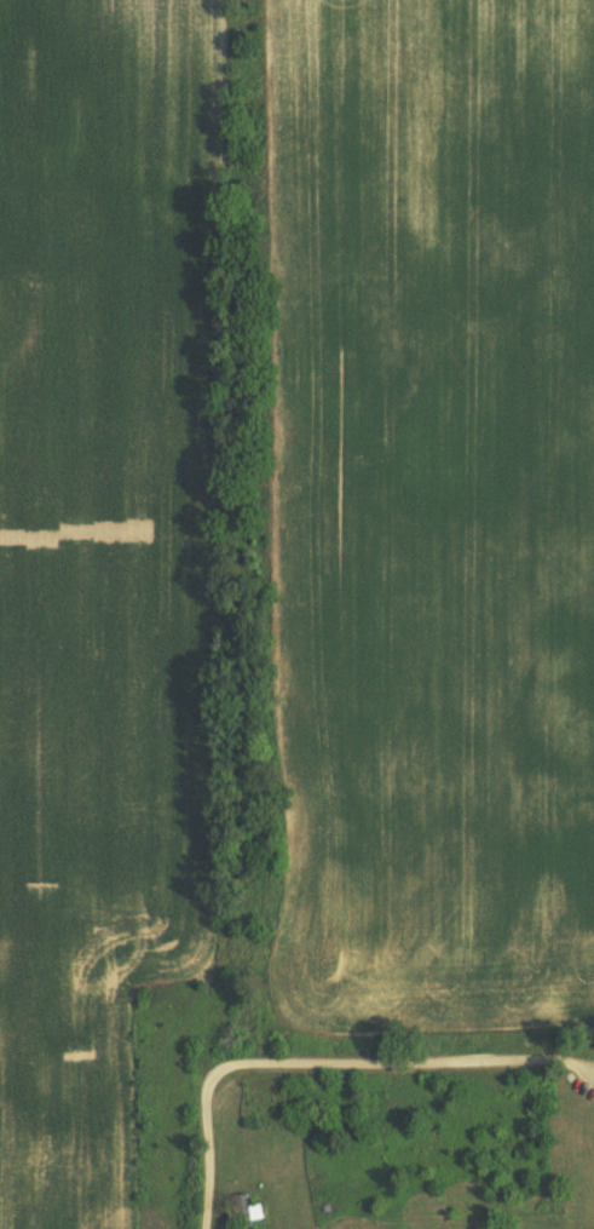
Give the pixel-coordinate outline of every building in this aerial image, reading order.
[(250,1194),(236,1195),(239,1228),(253,1228),(250,1194)]
